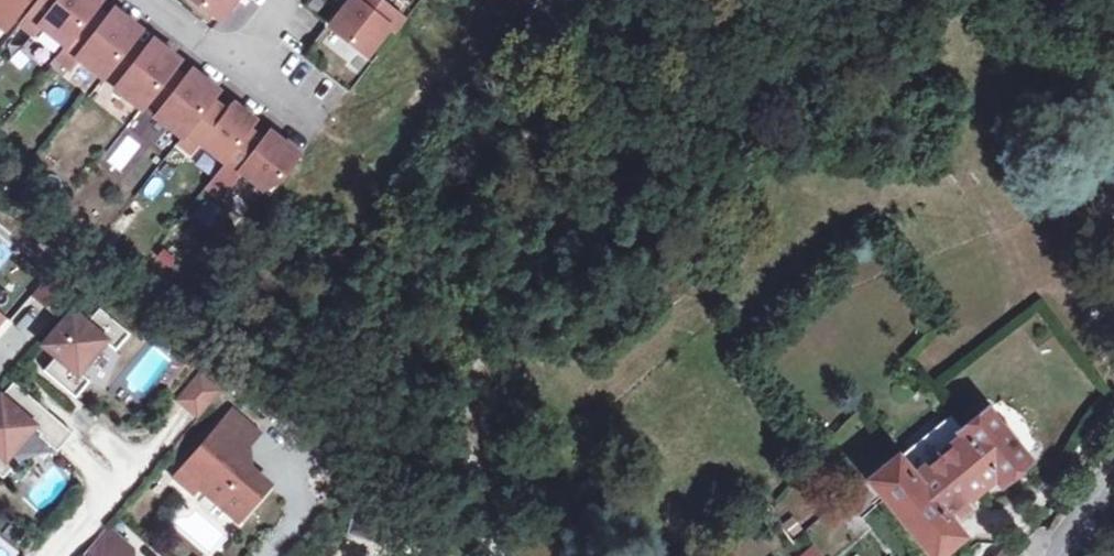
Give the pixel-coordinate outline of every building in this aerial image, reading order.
[(9,26),(29,0),(0,0),(0,19),(9,26)] [(24,20),(38,31),(44,22),(70,42),(99,5),(102,0),(40,0),(24,20)] [(224,16),(236,0),(203,0),(224,16)] [(334,23),(371,51),(394,23),(398,26),(409,12),(393,0),(352,0),(334,23)] [(82,55),(108,74),(109,72),(137,35),(144,26),(128,14),(124,19),(114,12),(112,15),(99,5),(70,42),(61,54),(74,65),(82,55)] [(128,14),(118,6),(114,12),(124,19),(128,14)] [(151,45),(137,35),(109,72),(122,83),(120,85),(146,105),(153,96),(177,66),(184,57),(172,50),(168,45),(163,50),(153,42),(151,45)] [(157,36),(153,42),(163,50),(168,45),(157,36)] [(160,113),(187,133),(215,96),(223,87),(208,76),(204,81),(192,72),(190,76),(177,66),(153,96),(166,106),(160,113)] [(192,72),(204,81),(208,76),(197,67),(192,72)] [(230,159),(255,127),(261,118),(236,99),(229,107),(215,96),(187,133),(183,139),(198,150),(205,139),(230,159)] [(281,178),(303,150),(274,128),(268,137),(255,127),(230,159),(211,183),(225,194),(245,167),(268,186),(281,178)] [(152,257),(168,268),(176,257),(160,245),(152,257)] [(77,371),(103,341),(114,350),(129,334),(98,308),(84,323),(71,312),(44,344),(56,355),(42,371),(74,398),(88,381),(77,371)] [(0,310),(0,327),(8,318),(0,310)] [(178,400),(196,416),(218,390),(199,374),(178,400)] [(0,397),(0,463),(5,457),(31,427),(39,434),(38,436),(46,443),(56,452),(72,434),(12,383),(0,397)] [(896,459),(871,479),(887,500),(933,555),(934,555),(959,535),(953,528),(960,522),(955,515),(969,505),(963,499),(995,473),(1001,480),(1027,459),(988,411),(962,432),(965,436),(912,478),(896,459)] [(201,484),(199,487),(238,521),(269,486),(241,462),(237,466),(233,463),(237,459),(258,435),(232,413),(184,469),(201,484)] [(949,417),(896,459),(912,478),(965,436),(962,432),(949,417)] [(0,463),(0,478),(2,479),(14,465),(5,457),(0,463)] [(201,484),(184,469),(176,478),(194,493),(199,487),(201,484)] [(393,509),(359,500),(350,536),(385,545),(393,509)] [(132,551),(109,531),(88,555),(133,555),(132,551)]
